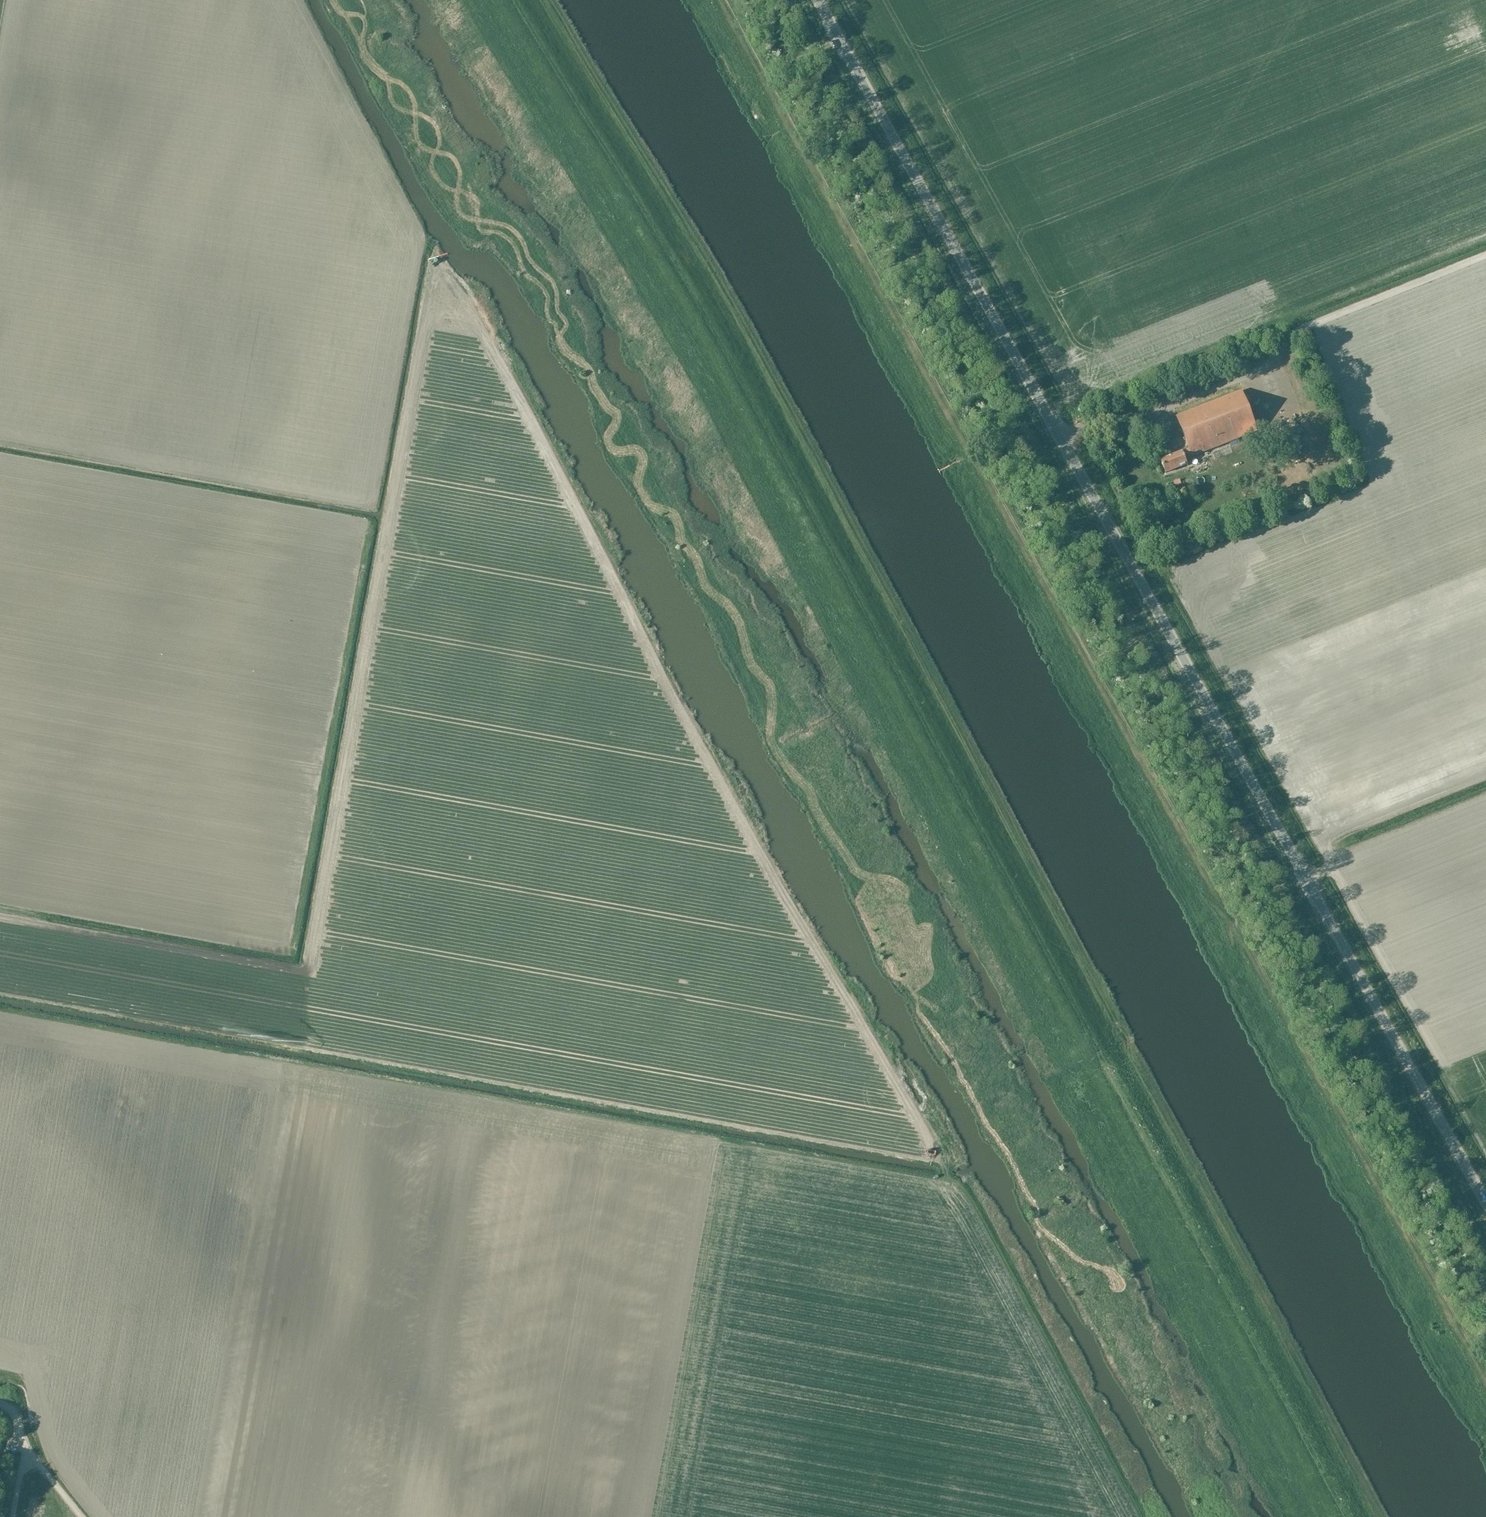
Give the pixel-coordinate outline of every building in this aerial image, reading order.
[(1186,459),(1258,431),(1242,391),(1175,417),(1188,450),(1161,461),(1166,473),(1188,464),(1186,459)]
